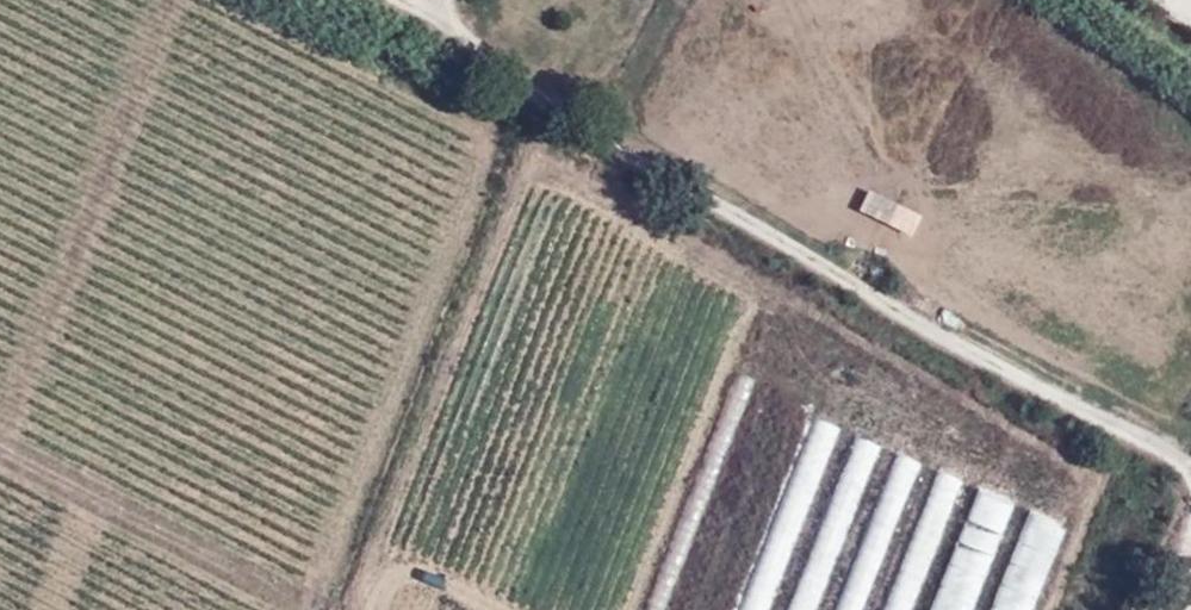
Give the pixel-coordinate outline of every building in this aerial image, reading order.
[(863,209),(888,222),(898,203),(874,189),(863,209)] [(756,381),(738,374),(647,609),(668,609),(756,381)] [(841,428),(818,419),(741,609),(769,609),(841,428)] [(882,447),(860,437),(791,609),(817,609),(882,447)] [(922,464),(901,455),(838,609),(864,609),(922,464)] [(964,482),(941,472),(886,609),(913,609),(964,482)] [(1014,507),(981,493),(935,609),(973,609),(1014,507)] [(1066,530),(1033,515),(995,609),(1034,609),(1066,530)]
